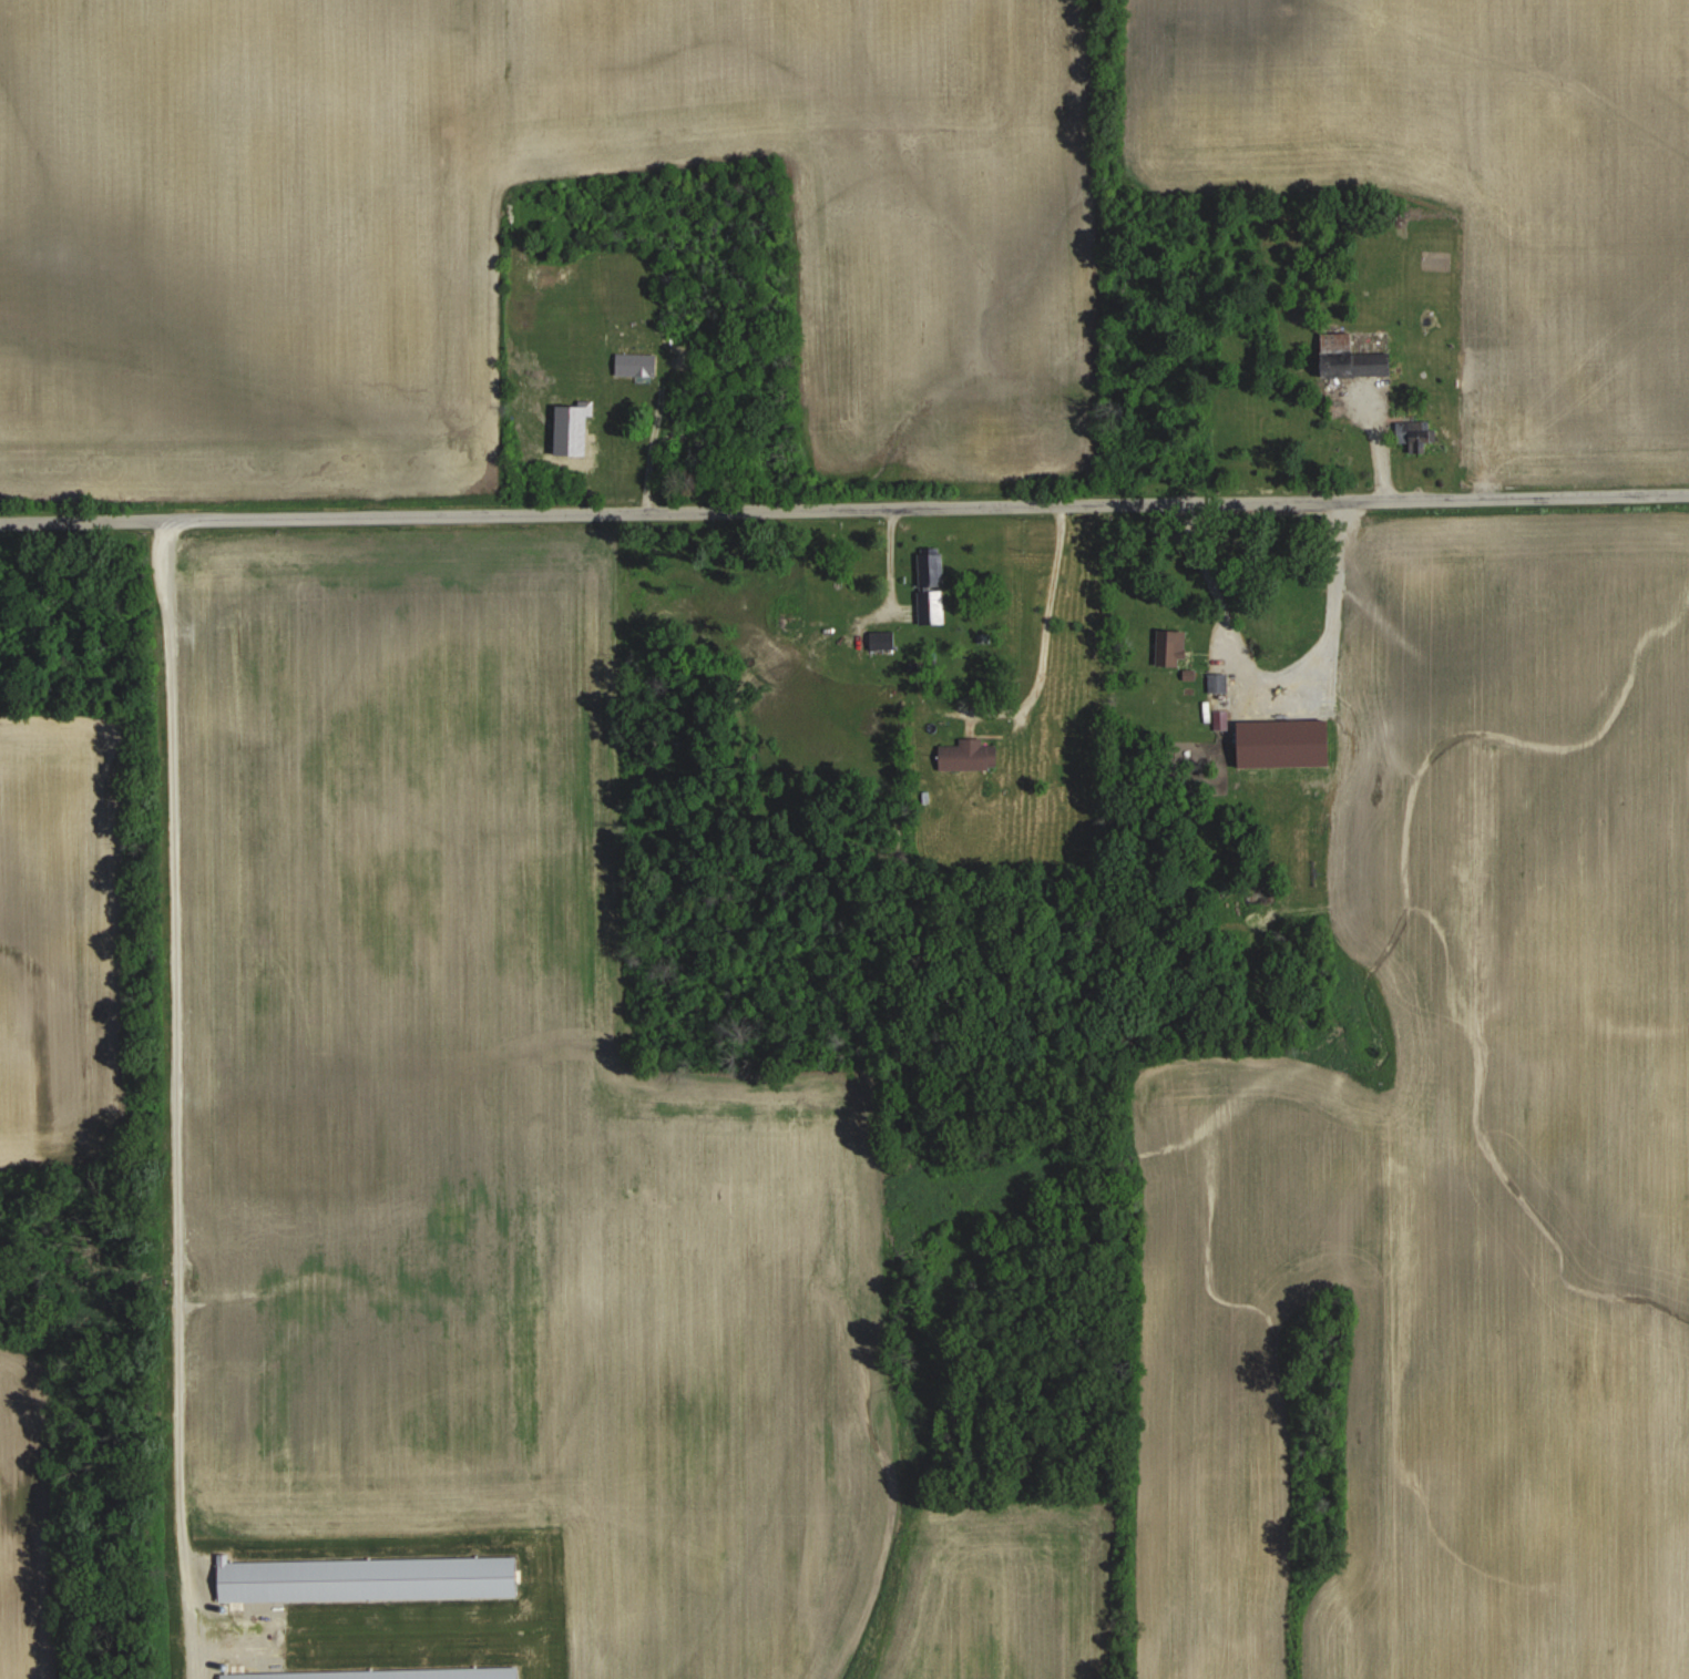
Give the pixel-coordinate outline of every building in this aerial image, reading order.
[(1389,351),(1351,351),(1351,330),(1319,330),(1319,374),(1389,374),(1389,351)] [(617,374),(658,374),(658,354),(617,354),(617,374)] [(1407,451),(1426,451),(1426,420),(1397,420),(1397,442),(1407,442),(1407,451)] [(918,586),(943,586),(943,550),(918,550),(918,586)] [(1188,624),(1164,624),(1164,657),(1176,656),(1177,678),(1189,677),(1188,624)] [(869,630),(869,648),(894,648),(894,630),(869,630)] [(1208,672),(1208,691),(1226,691),(1226,672),(1208,672)] [(938,768),(996,768),(996,742),(981,742),(981,736),(958,736),(958,743),(938,743),(938,768)]
